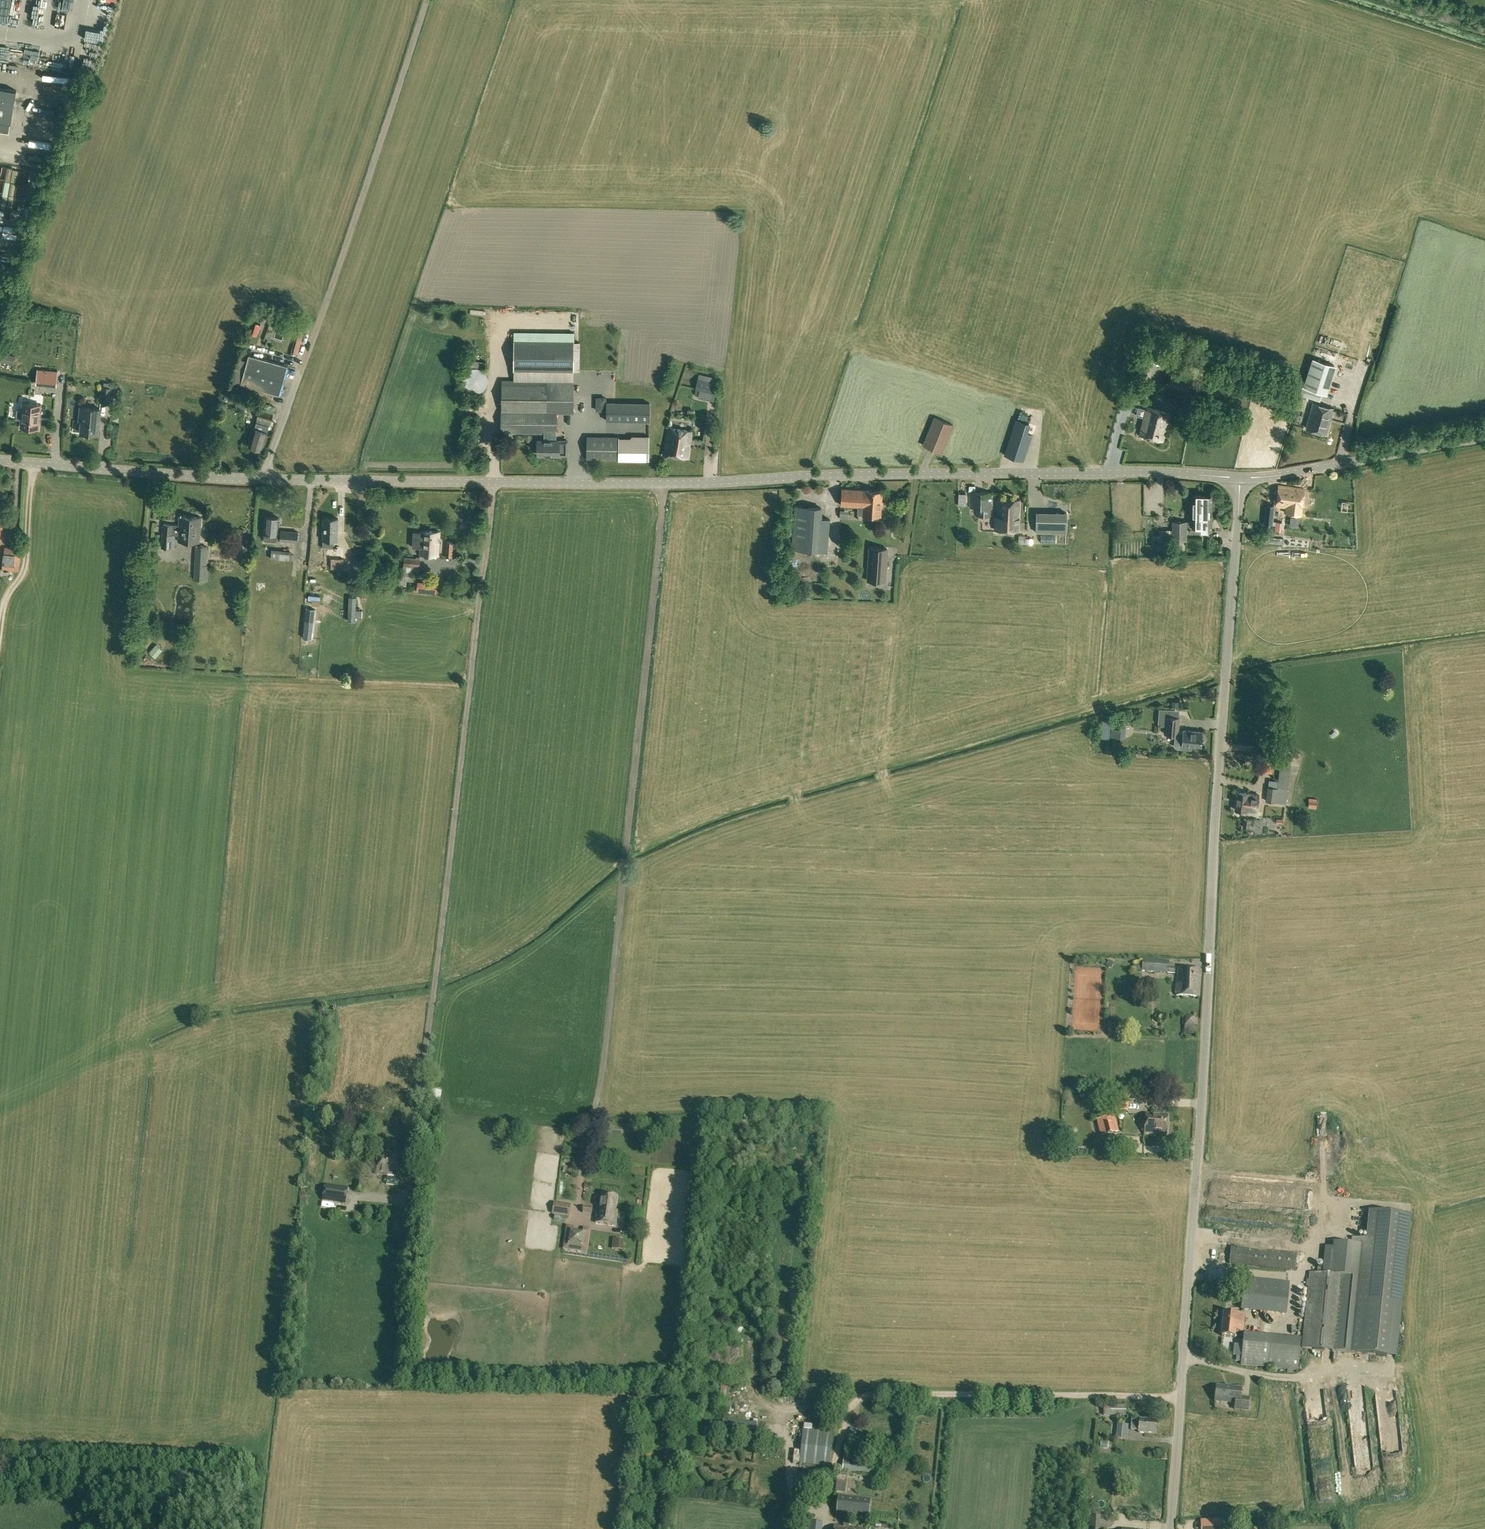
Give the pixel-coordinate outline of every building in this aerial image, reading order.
[(10,132),(16,91),(0,88),(0,130),(10,132)] [(7,162),(5,173),(13,174),(14,163),(7,162)] [(8,210),(11,191),(0,190),(0,209),(8,210)] [(1163,341),(1151,337),(1147,352),(1159,355),(1163,341)] [(514,370),(574,371),(574,341),(514,340),(514,370)] [(16,355),(2,352),(0,359),(0,361),(14,364),(16,355)] [(233,383),(234,383),(279,396),(288,366),(249,355),(247,361),(240,359),(233,383)] [(1312,358),(1303,387),(1322,393),(1326,394),(1335,365),(1312,358)] [(484,371),(482,369),(479,368),(475,368),(472,368),(469,369),(467,371),(465,374),(463,376),(463,380),(463,383),(464,386),(466,388),(468,391),(471,392),(474,393),(477,393),(480,392),(483,391),(485,389),(487,386),(488,383),(488,380),(488,377),(486,374),(484,371)] [(36,383),(45,384),(46,370),(38,369),(36,383)] [(1187,391),(1193,373),(1181,369),(1175,387),(1187,391)] [(712,381),(698,378),(696,390),(716,394),(718,382),(712,381)] [(548,380),(502,379),(501,432),(541,433),(544,433),(544,439),(537,439),(537,455),(561,455),(567,455),(568,439),(561,439),(556,439),(556,433),(557,433),(557,411),(573,411),(574,380),(548,380)] [(102,403),(110,404),(111,387),(103,387),(102,403)] [(650,401),(609,400),(608,420),(650,421),(650,401)] [(274,418),(276,413),(273,412),(275,407),(272,406),(273,404),(262,401),(261,404),(250,401),(249,407),(259,410),(256,420),(257,420),(255,428),(254,428),(249,445),(263,449),(268,432),(267,432),(269,425),(270,421),(270,422),(272,418),(274,418)] [(18,410),(17,419),(21,419),(21,427),(39,429),(41,405),(23,403),(22,410),(18,410)] [(1327,433),(1333,408),(1312,403),(1306,428),(1327,433)] [(79,420),(82,421),(81,432),(98,434),(101,409),(81,407),(79,420)] [(1139,434),(1163,441),(1171,413),(1147,407),(1146,409),(1138,407),(1136,415),(1144,417),(1139,434)] [(922,445),(942,453),(954,425),(934,417),(922,445)] [(664,454),(688,458),(691,432),(668,428),(664,454)] [(1013,428),(1004,454),(1023,461),(1032,435),(1013,428)] [(587,459),(618,459),(649,460),(649,436),(632,436),(629,439),(620,439),(618,437),(587,436),(587,459)] [(1284,512),(1301,514),(1304,490),(1298,490),(1298,489),(1279,486),(1277,506),(1285,507),(1284,512)] [(841,505),(859,506),(864,507),(865,490),(842,488),(841,505)] [(864,507),(859,506),(858,514),(881,516),(883,491),(865,490),(864,507)] [(970,508),(978,508),(989,508),(991,508),(992,492),(975,491),(970,491),(970,501),(970,508)] [(966,506),(966,501),(967,494),(958,493),(958,505),(966,506)] [(1192,496),(1193,521),(1193,527),(1198,527),(1198,524),(1202,523),(1202,510),(1203,510),(1203,504),(1202,504),(1202,502),(1201,502),(1201,496),(1192,496)] [(1198,527),(1198,530),(1212,530),(1212,496),(1201,496),(1201,502),(1202,502),(1202,504),(1203,504),(1203,510),(1202,510),(1202,523),(1198,524),(1198,527)] [(897,512),(907,512),(908,498),(898,497),(897,512)] [(995,529),(1018,531),(1020,500),(997,499),(996,512),(995,515),(995,529)] [(1266,504),(1264,524),(1273,525),(1275,505),(1266,504)] [(822,518),(823,507),(794,505),(792,550),(828,552),(831,519),(822,518)] [(1036,512),(1036,532),(1066,533),(1067,513),(1036,512)] [(162,548),(174,549),(175,535),(178,535),(178,541),(200,542),(202,517),(180,516),(179,525),(164,524),(162,548)] [(277,540),(280,541),(281,534),(277,534),(279,518),(266,516),(264,534),(264,540),(277,541),(277,540)] [(342,518),(326,518),(325,544),(342,544),(342,518)] [(1193,527),(1193,521),(1172,521),(1172,531),(1187,531),(1187,527),(1193,527)] [(281,534),(280,541),(298,542),(299,531),(281,530),(281,534)] [(420,554),(438,555),(440,531),(422,530),(421,532),(414,532),(412,547),(420,547),(420,554)] [(1187,540),(1187,531),(1172,531),(1172,540),(1187,540)] [(1124,536),(1123,556),(1131,556),(1132,536),(1124,536)] [(1165,545),(1156,545),(1156,554),(1165,554),(1165,545)] [(208,580),(209,565),(207,565),(208,546),(196,546),(194,580),(208,580)] [(5,547),(2,570),(19,572),(22,549),(5,547)] [(867,580),(885,581),(887,548),(869,547),(867,580)] [(271,558),(292,560),(293,551),(272,549),(271,558)] [(325,550),(326,568),(347,567),(347,549),(325,550)] [(403,565),(420,567),(421,559),(420,559),(420,557),(416,557),(416,558),(404,557),(403,565)] [(354,558),(354,570),(364,570),(365,559),(354,558)] [(426,583),(418,582),(417,591),(425,592),(426,583)] [(160,607),(165,606),(162,594),(157,596),(160,607)] [(356,597),(349,597),(348,621),(355,621),(356,616),(362,617),(362,610),(356,610),(356,597)] [(314,609),(305,609),(303,637),(312,638),(314,609)] [(155,657),(162,649),(156,644),(150,651),(155,657)] [(1178,717),(1165,716),(1164,724),(1164,734),(1175,735),(1174,744),(1175,747),(1178,748),(1191,749),(1191,746),(1200,747),(1202,731),(1183,730),(1183,732),(1179,731),(1180,717),(1178,717)] [(1110,729),(1110,721),(1102,720),(1101,733),(1110,734),(1110,729)] [(1113,722),(1112,736),(1123,737),(1124,723),(1113,722)] [(1286,804),(1291,764),(1280,762),(1277,787),(1267,786),(1265,801),(1286,804)] [(1259,795),(1248,793),(1249,793),(1237,791),(1235,810),(1246,811),(1256,812),(1259,795)] [(1309,798),(1309,808),(1316,808),(1317,798),(1309,798)] [(1251,820),(1244,819),(1242,827),(1249,828),(1251,820)] [(1168,973),(1168,967),(1169,961),(1142,959),(1142,964),(1141,971),(1168,973)] [(1109,960),(1106,965),(1111,968),(1114,963),(1109,960)] [(1178,968),(1176,995),(1199,997),(1201,970),(1178,968)] [(1185,1025),(1195,1026),(1195,1017),(1186,1016),(1185,1025)] [(1194,1033),(1195,1026),(1185,1025),(1185,1033),(1194,1033)] [(1126,1090),(1115,1090),(1115,1099),(1125,1099),(1126,1090)] [(1143,1130),(1145,1130),(1145,1133),(1166,1134),(1168,1115),(1146,1113),(1145,1122),(1142,1121),(1142,1130),(1143,1130)] [(1115,1115),(1097,1119),(1101,1136),(1119,1132),(1115,1115)] [(379,1153),(377,1175),(387,1176),(386,1184),(397,1185),(398,1176),(400,1177),(401,1155),(395,1154),(395,1151),(396,1151),(397,1141),(387,1141),(386,1154),(379,1153)] [(364,1182),(356,1181),(354,1190),(363,1191),(364,1182)] [(348,1188),(326,1184),(323,1200),(345,1204),(348,1188)] [(599,1208),(597,1208),(595,1223),(616,1225),(618,1210),(616,1210),(618,1196),(601,1194),(599,1208)] [(356,1204),(351,1210),(357,1215),(362,1208),(356,1204)] [(556,1204),(554,1213),(568,1215),(570,1206),(556,1204)] [(591,1214),(592,1207),(583,1206),(582,1213),(591,1214)] [(1369,1212),(1367,1239),(1355,1353),(1395,1357),(1409,1215),(1369,1211),(1369,1212)] [(405,1221),(395,1220),(393,1231),(403,1232),(405,1221)] [(1231,1222),(1226,1266),(1288,1273),(1292,1228),(1231,1222)] [(573,1226),(567,1225),(564,1248),(586,1252),(590,1229),(583,1228),(583,1232),(572,1231),(573,1226)] [(1355,1353),(1367,1239),(1353,1238),(1353,1244),(1334,1242),(1330,1275),(1309,1272),(1302,1338),(1301,1338),(1244,1332),(1240,1365),(1287,1370),(1287,1372),(1293,1373),(1293,1370),(1298,1371),(1300,1347),(1302,1348),(1355,1353)] [(1235,1293),(1234,1300),(1242,1301),(1241,1308),(1286,1313),(1289,1283),(1245,1278),(1243,1294),(1235,1293)] [(1243,1332),(1244,1315),(1237,1314),(1237,1315),(1224,1313),(1222,1336),(1234,1337),(1235,1337),(1235,1331),(1243,1332)] [(1235,1409),(1248,1410),(1249,1398),(1240,1397),(1241,1388),(1217,1386),(1216,1388),(1215,1388),(1214,1393),(1216,1393),(1215,1401),(1235,1403),(1235,1409)] [(1132,1420),(1131,1430),(1138,1430),(1138,1432),(1156,1434),(1157,1421),(1139,1419),(1139,1421),(1132,1420)] [(1127,1439),(1128,1424),(1116,1423),(1115,1438),(1127,1439)] [(800,1463),(829,1467),(833,1435),(804,1431),(800,1463)] [(655,1450),(647,1449),(646,1460),(654,1461),(655,1450)] [(842,1470),(877,1474),(879,1461),(844,1457),(842,1470)] [(845,1515),(844,1527),(848,1528),(850,1516),(868,1518),(870,1500),(839,1496),(837,1514),(845,1515)] [(1099,1516),(1090,1519),(1089,1515),(1088,1528),(1095,1528),(1099,1528),(1100,1516),(1099,1516)] [(1220,1519),(1201,1520),(1201,1528),(1220,1528),(1220,1519)]
